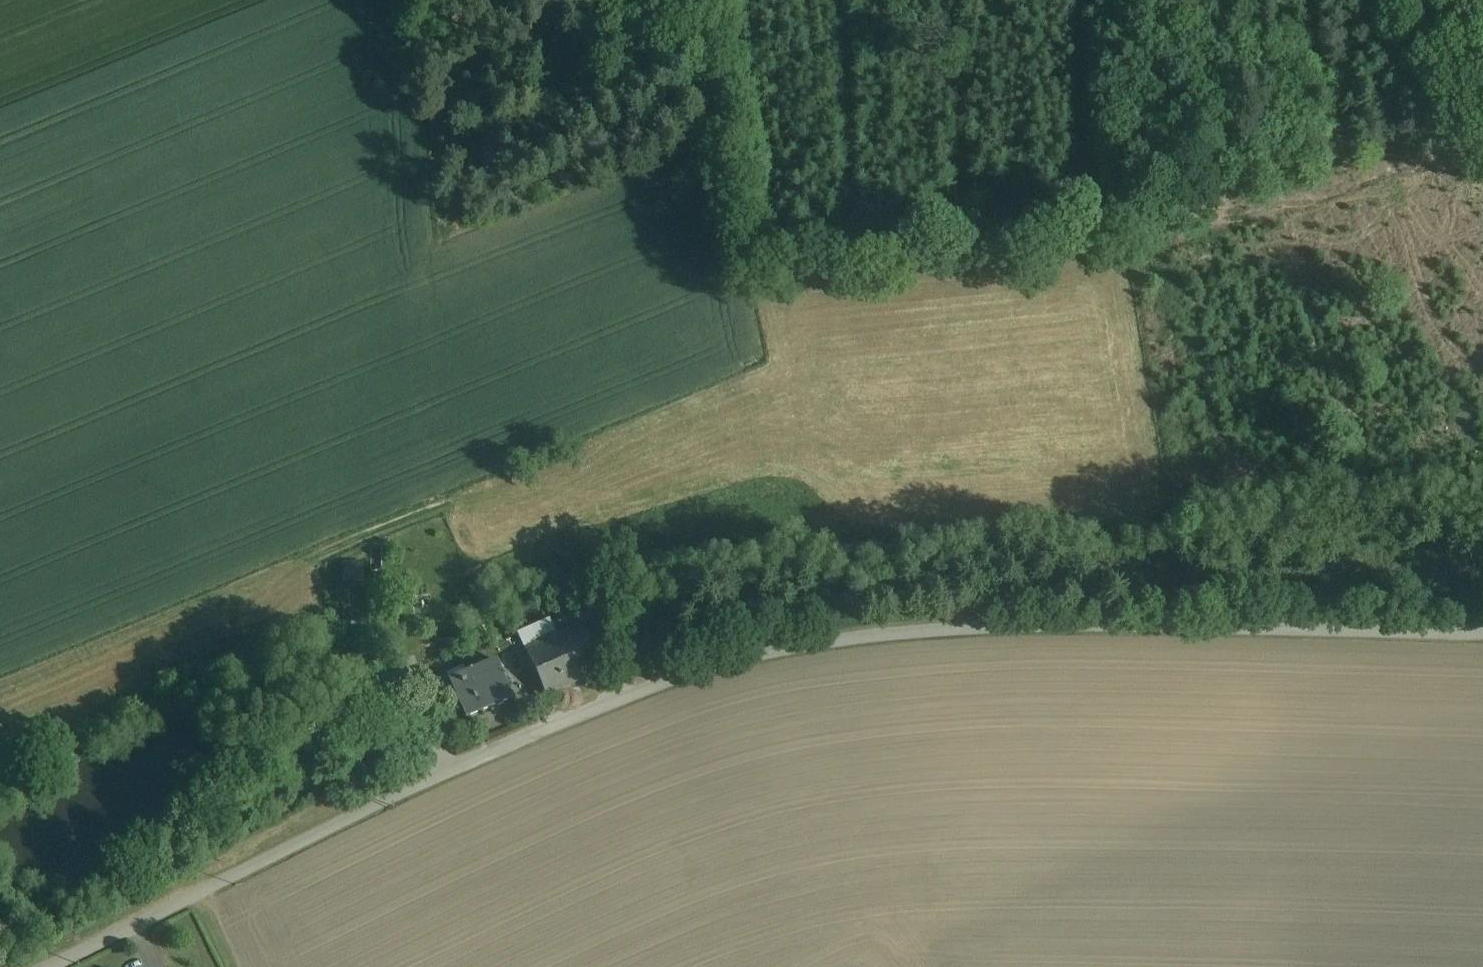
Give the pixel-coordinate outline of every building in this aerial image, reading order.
[(588,626),(527,655),(551,705),(612,676),(588,626)] [(495,661),(451,680),(467,720),(512,701),(495,661)]
